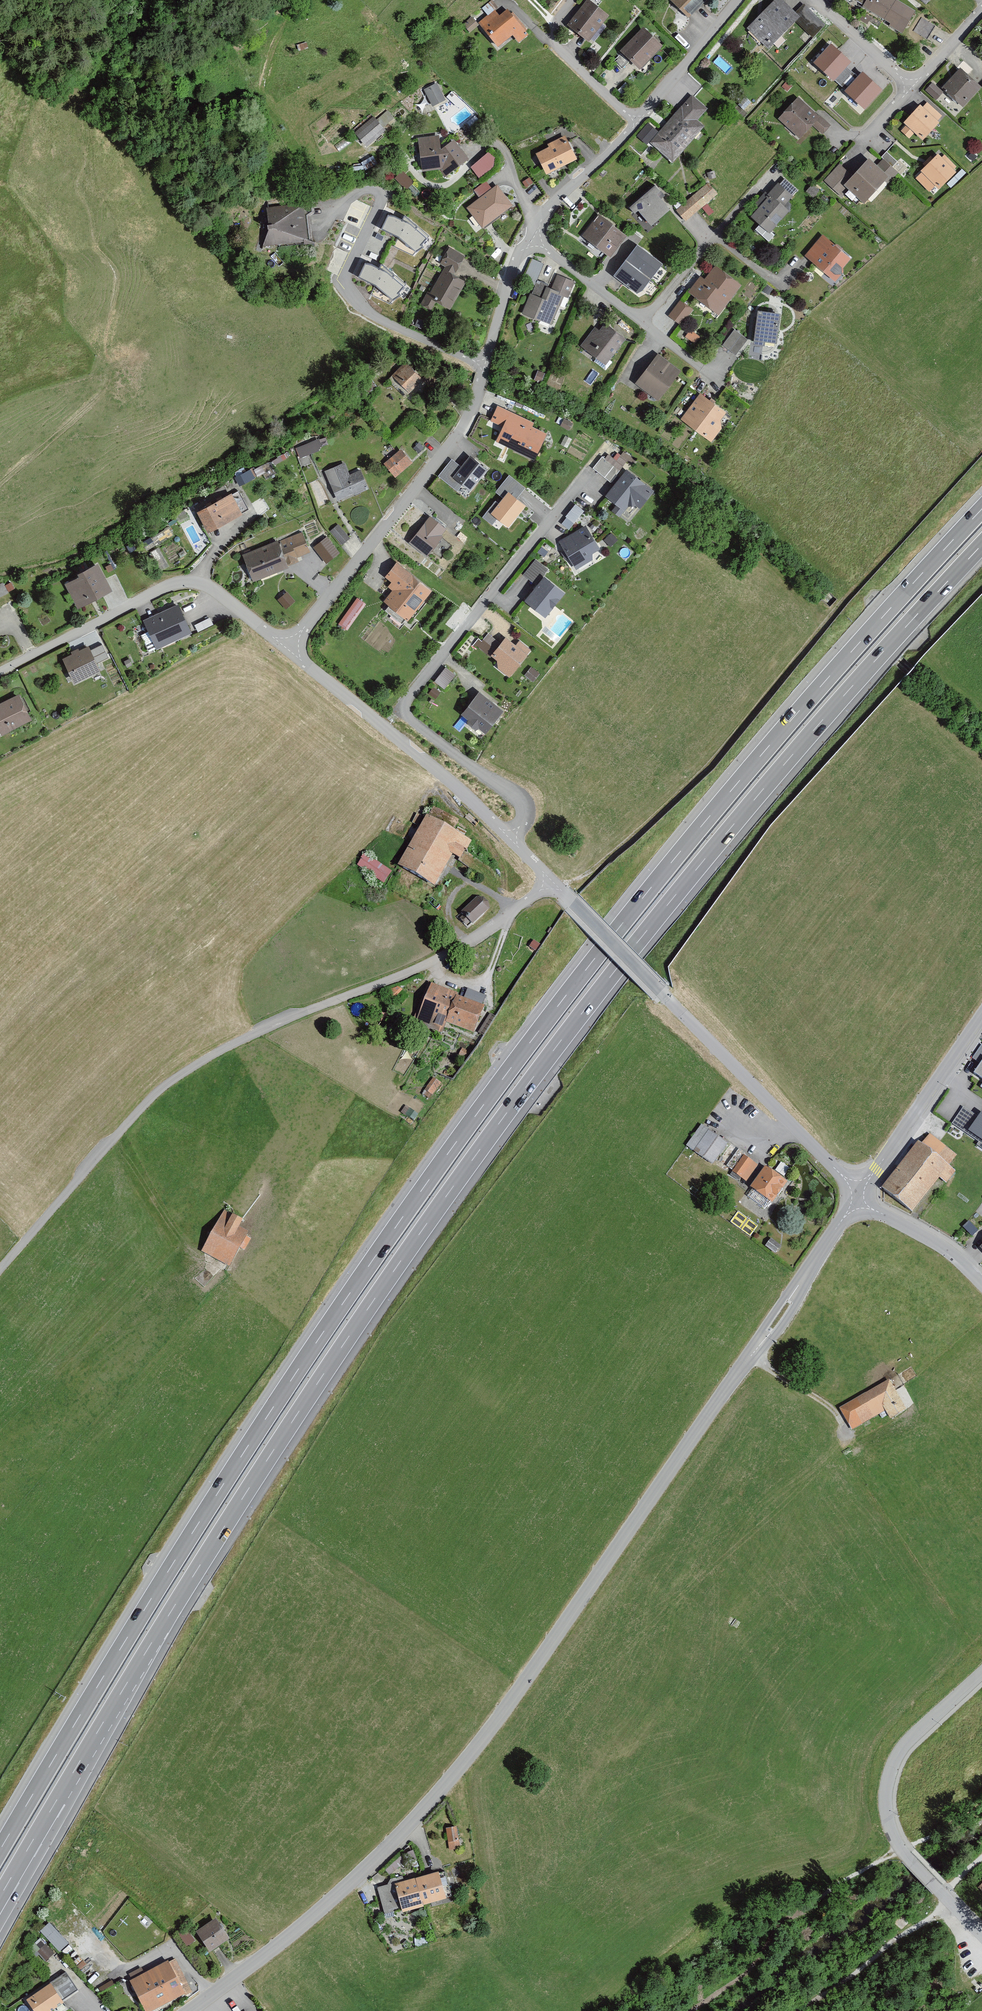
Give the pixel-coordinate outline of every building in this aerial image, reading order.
[(669,2),(686,20),(706,0),(671,0),(669,2)] [(778,0),(775,0),(746,30),(768,51),(799,20),(778,0)] [(893,0),(854,0),(854,1),(863,7),(862,10),(890,25),(888,29),(902,36),(915,12),(893,0)] [(607,17),(586,1),(565,28),(587,44),(607,17)] [(497,49),(511,37),(517,44),(526,37),(520,30),(522,28),(511,15),(510,17),(505,11),(497,18),(493,13),(478,26),(497,49)] [(660,48),(641,30),(619,54),(639,72),(660,48)] [(850,64),(831,47),(815,65),(834,82),(850,64)] [(980,90),(959,72),(942,92),(964,110),(980,90)] [(881,92),(862,76),(846,94),(864,110),(881,92)] [(433,105),(446,97),(437,80),(423,87),(433,105)] [(941,95),(930,86),(924,93),(935,102),(941,95)] [(705,111),(690,98),(649,145),(671,164),(703,127),(696,121),(705,111)] [(821,136),(829,127),(797,99),(778,122),(800,141),(812,128),(821,136)] [(922,110),(919,107),(903,125),(906,128),(900,134),(909,141),(914,136),(922,143),(939,125),(937,123),(941,118),(927,106),(922,110)] [(382,131),(372,119),(353,135),(363,148),(382,131)] [(655,134),(646,126),(636,139),(646,146),(655,134)] [(421,173),(438,171),(444,178),(466,160),(452,142),(439,151),(438,138),(417,140),(421,173)] [(564,138),(546,147),(548,150),(535,156),(545,176),(575,161),(564,138)] [(480,174),(500,159),(492,149),(472,164),(480,174)] [(941,160),(936,156),(919,173),(921,175),(915,181),(928,193),(934,187),(938,191),(955,173),(953,171),(955,169),(943,157),(941,160)] [(867,161),(852,179),(838,167),(823,184),(841,199),(847,192),(864,206),(884,183),(887,186),(897,175),(882,161),(875,168),(867,161)] [(473,192),(478,200),(466,209),(481,230),(511,207),(496,187),(491,191),(485,183),(473,192)] [(716,194),(707,183),(675,211),(685,222),(716,194)] [(791,198),(777,185),(764,198),(763,196),(754,206),(758,209),(749,218),(759,227),(754,231),(768,244),(775,237),(771,233),(789,214),(782,208),(791,198)] [(661,193),(655,187),(629,211),(635,217),(639,213),(651,227),(669,211),(656,197),(661,193)] [(305,245),(301,200),(286,202),(286,207),(259,210),(263,249),(305,245)] [(625,238),(597,217),(581,239),(609,259),(625,238)] [(411,228),(388,218),(381,232),(398,241),(395,249),(414,258),(427,244),(411,228)] [(835,284),(843,274),(842,270),(851,259),(836,246),(834,248),(821,237),(804,257),(835,284)] [(438,266),(443,269),(421,306),(431,311),(436,303),(448,310),(464,283),(453,277),(464,258),(448,248),(438,266)] [(637,248),(614,278),(639,298),(662,267),(637,248)] [(526,273),(538,277),(545,261),(533,256),(526,273)] [(703,281),(700,278),(688,293),(718,317),(741,287),(715,266),(703,281)] [(403,291),(365,268),(358,280),(376,289),(371,297),(393,305),(403,291)] [(541,300),(529,295),(522,315),(552,326),(559,307),(562,308),(566,298),(568,299),(573,284),(554,277),(550,291),(544,289),(541,300)] [(692,311),(680,302),(668,317),(680,327),(692,311)] [(779,315),(757,312),(753,346),(763,347),(764,343),(776,344),(779,315)] [(599,332),(593,328),(579,347),(605,367),(625,341),(605,325),(599,332)] [(748,339),(734,329),(723,345),(736,355),(748,339)] [(699,338),(689,332),(684,340),(694,346),(699,338)] [(680,372),(656,355),(634,385),(657,402),(680,372)] [(391,379),(408,395),(421,381),(404,365),(391,379)] [(731,417),(698,394),(679,421),(712,444),(731,417)] [(489,423),(501,428),(495,444),(534,461),(546,435),(532,428),(533,424),(495,408),(489,423)] [(296,449),(299,460),(317,454),(313,443),(296,449)] [(411,465),(399,451),(382,466),(393,480),(411,465)] [(603,462),(600,459),(591,470),(610,484),(625,463),(630,467),(634,462),(622,454),(616,462),(608,456),(603,462)] [(486,469),(468,457),(452,480),(469,492),(486,469)] [(238,472),(242,483),(258,476),(253,465),(238,472)] [(343,465),(323,474),(336,504),(367,491),(359,472),(348,477),(343,465)] [(652,492),(625,471),(604,498),(616,507),(611,513),(619,519),(630,506),(637,512),(652,492)] [(525,507),(506,492),(497,504),(494,502),(486,512),(508,529),(525,507)] [(240,516),(229,496),(195,514),(205,534),(240,516)] [(565,517),(573,523),(581,513),(573,507),(565,517)] [(446,531),(428,518),(408,544),(426,557),(446,531)] [(576,571),(592,561),(592,555),(598,551),(584,527),(559,543),(576,571)] [(347,540),(337,528),(329,534),(340,546),(347,540)] [(276,545),(275,543),(241,557),(252,584),(287,571),(286,568),(297,563),(296,559),(308,554),(301,535),(276,545)] [(337,555),(326,541),(313,550),(324,565),(337,555)] [(523,576),(536,586),(524,602),(545,618),(564,594),(543,579),(549,572),(535,561),(523,576)] [(431,592),(395,564),(384,578),(390,584),(387,588),(392,592),(383,604),(407,623),(431,592)] [(75,577),(77,580),(63,588),(76,611),(110,593),(96,566),(75,577)] [(279,596),(285,606),(293,601),(286,591),(279,596)] [(364,606),(356,600),(337,626),(344,631),(364,606)] [(189,635),(176,607),(140,623),(154,652),(189,635)] [(496,662),(498,670),(508,678),(529,651),(518,642),(514,647),(504,640),(500,645),(487,635),(477,648),(496,662)] [(89,653),(86,649),(78,653),(77,651),(70,655),(70,656),(60,662),(74,687),(100,672),(96,665),(107,659),(101,647),(89,653)] [(454,677),(444,670),(435,684),(445,690),(454,677)] [(537,675),(530,670),(521,683),(527,687),(537,675)] [(502,712),(478,694),(460,717),(468,723),(466,725),(476,733),(479,729),(485,734),(502,712)] [(0,738),(31,722),(17,696),(0,705),(0,738)] [(434,888),(451,857),(459,861),(469,842),(425,817),(397,868),(434,888)] [(579,847),(564,838),(558,847),(574,856),(579,847)] [(393,869),(364,853),(357,864),(370,871),(371,869),(387,878),(393,869)] [(471,925),(487,911),(487,904),(482,899),(475,899),(460,912),(462,914),(458,917),(465,925),(469,922),(471,925)] [(455,993),(430,984),(416,1023),(441,1033),(445,1025),(471,1035),(482,1007),(453,997),(455,993)] [(972,1075),(981,1082),(981,1061),(972,1075)] [(433,1097),(443,1080),(434,1074),(423,1091),(433,1097)] [(949,1124),(981,1147),(981,1113),(981,1112),(976,1118),(960,1107),(949,1124)] [(715,1163),(727,1171),(742,1149),(729,1141),(726,1146),(701,1129),(686,1150),(712,1167),(715,1163)] [(881,1190),(912,1215),(938,1182),(944,1186),(955,1173),(917,1144),(881,1190)] [(732,1174),(745,1183),(756,1167),(742,1158),(732,1174)] [(786,1184),(763,1169),(749,1190),(772,1205),(786,1184)] [(229,1219),(221,1215),(200,1253),(228,1268),(247,1234),(239,1229),(242,1222),(230,1216),(229,1219)] [(851,1432),(885,1413),(889,1421),(905,1412),(889,1382),(839,1411),(851,1432)] [(445,1831),(449,1852),(459,1850),(455,1829),(445,1831)] [(402,1879),(389,1882),(387,1887),(377,1890),(384,1916),(402,1911),(403,1916),(423,1910),(422,1907),(445,1901),(437,1874),(403,1883),(402,1879)] [(51,1919),(41,1929),(61,1950),(70,1940),(51,1919)] [(194,1934),(209,1954),(228,1941),(213,1921),(194,1934)] [(34,1949),(45,1962),(52,1956),(42,1943),(34,1949)] [(167,1963),(142,1975),(140,1971),(128,1977),(131,1983),(128,1984),(142,2010),(156,2010),(191,1994),(175,1962),(168,1965),(167,1963)] [(29,2010),(55,2010),(63,2006),(49,1987),(25,2004),(29,2010)]
